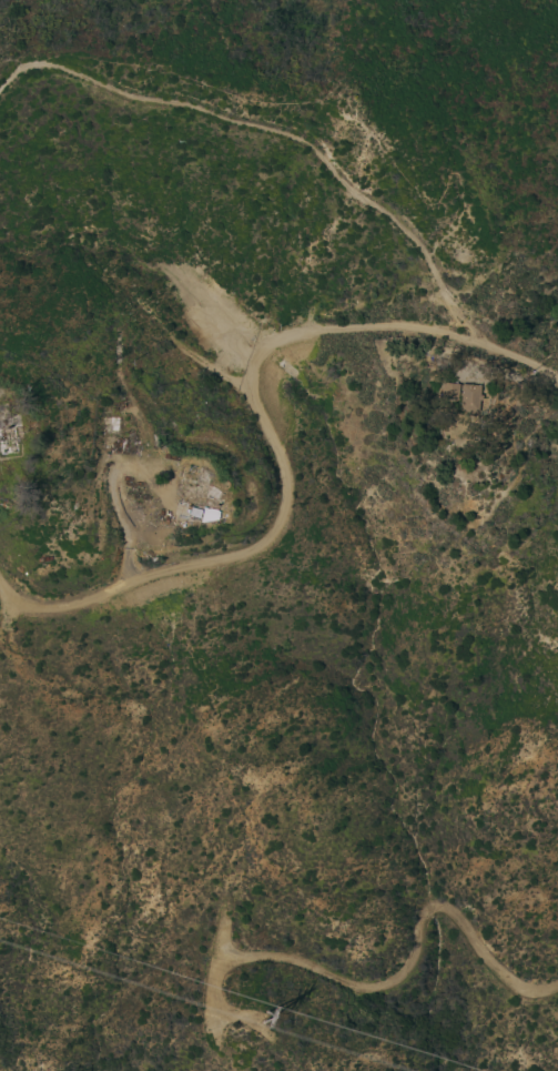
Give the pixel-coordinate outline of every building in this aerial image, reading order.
[(457,400),(439,398),(442,382),(452,383),(452,382),(456,382),(456,383),(458,384),(457,400)] [(479,385),(479,395),(481,395),(481,401),(478,401),(477,412),(475,412),(475,414),(470,413),(470,412),(459,411),(460,396),(458,395),(459,393),(460,393),(461,384),(479,385)] [(113,403),(124,401),(126,408),(114,411),(113,403)] [(18,453),(0,455),(0,403),(11,402),(13,412),(10,413),(10,415),(20,414),(21,426),(14,427),(16,437),(19,436),(19,441),(16,442),(18,453)] [(120,416),(120,432),(103,432),(103,434),(95,434),(95,427),(103,427),(103,416),(120,416)] [(134,451),(132,443),(139,441),(142,448),(134,451)] [(182,483),(193,486),(197,467),(213,472),(210,484),(221,489),(219,501),(217,501),(214,512),(202,508),(201,513),(186,508),(187,504),(177,501),(182,483)]
